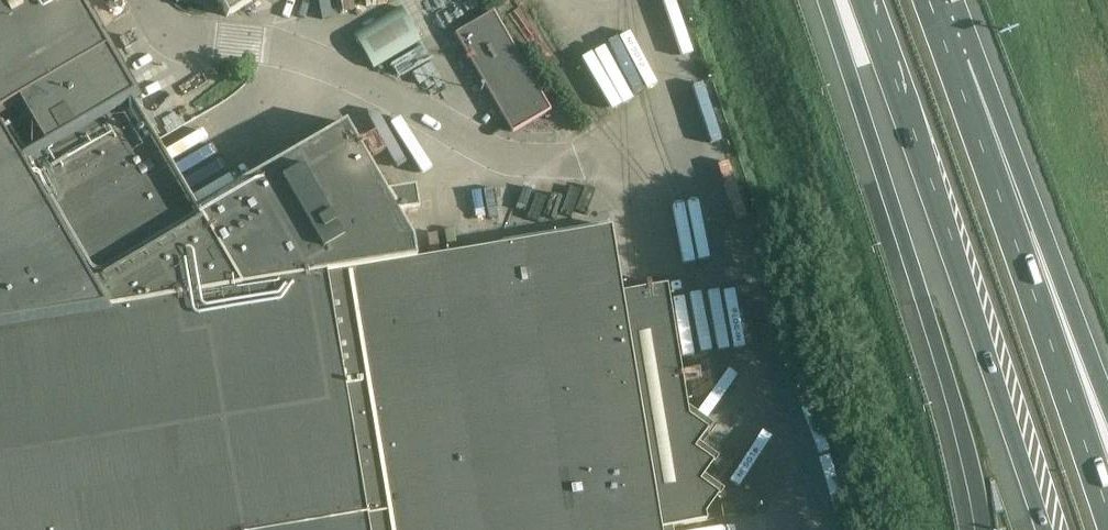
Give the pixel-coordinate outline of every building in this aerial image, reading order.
[(386,194),(345,124),(194,212),(71,0),(0,0),(0,529),(660,529),(706,522),(704,516),(723,491),(704,477),(718,459),(698,445),(712,426),(687,407),(666,286),(621,294),(610,228),(416,260),(412,239),(399,216),(418,213),(414,189),(386,194)] [(88,12),(104,0),(80,0),(88,12)] [(227,17),(252,3),(250,0),(217,0),(227,17)] [(595,59),(563,7),(549,15),(582,67),(595,59)] [(403,8),(352,38),(371,71),(424,41),(403,8)] [(496,18),(457,41),(501,116),(512,134),(550,112),(540,93),(496,18)] [(701,412),(733,370),(720,360),(688,402),(701,412)]
